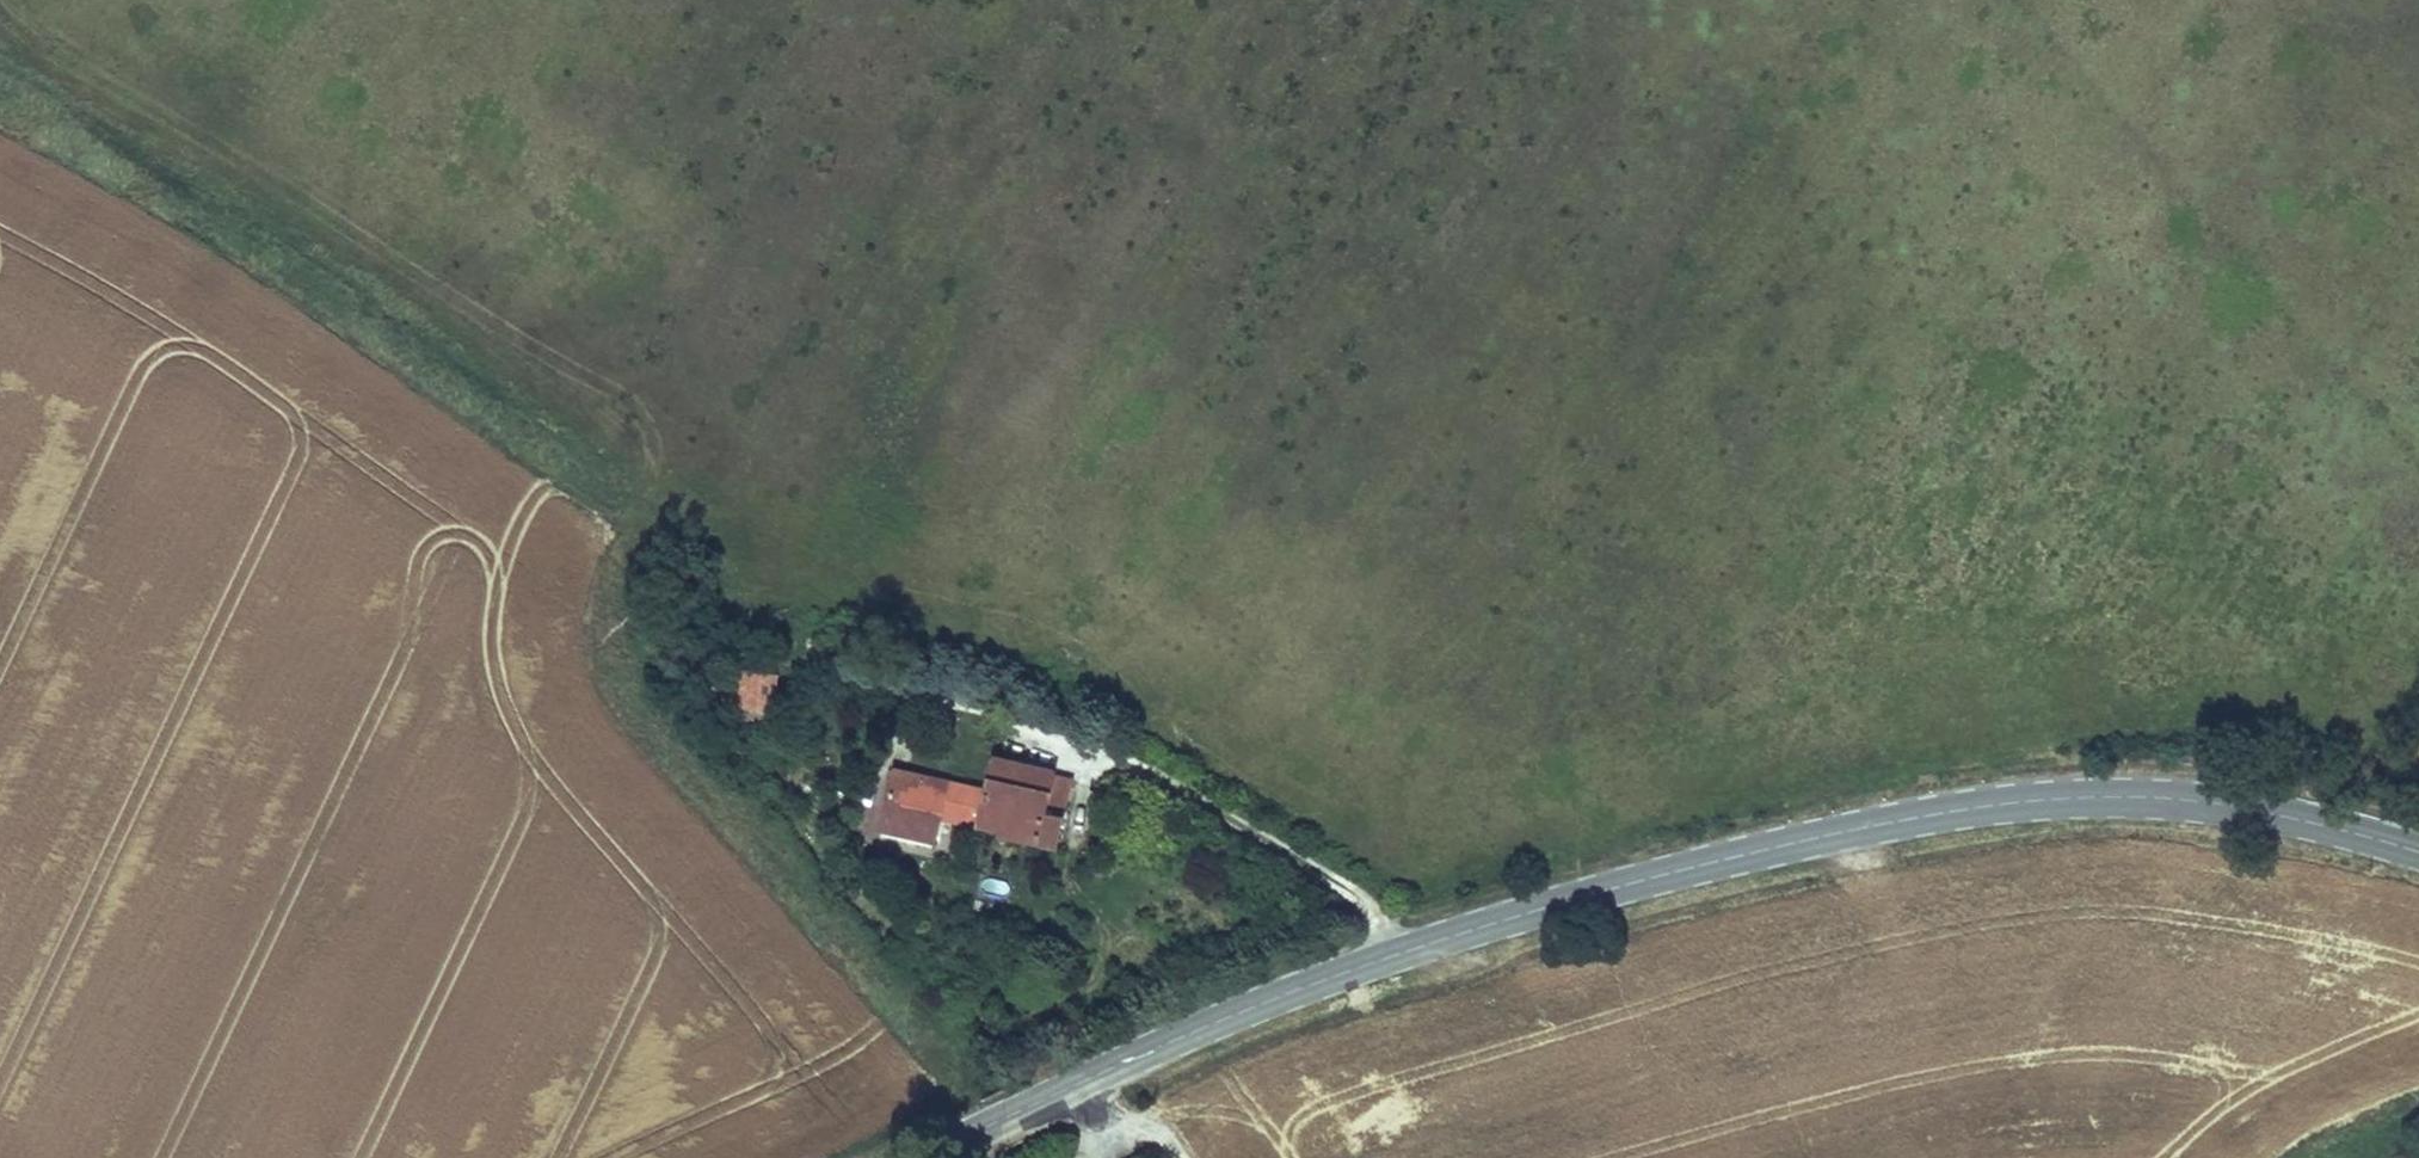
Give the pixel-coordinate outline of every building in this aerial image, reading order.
[(746,659),(740,694),(772,700),(778,665),(746,659)] [(1058,771),(1060,760),(996,745),(987,782),(978,819),(1061,839),(1076,775),(1058,771)] [(978,819),(987,782),(895,760),(878,827),(938,841),(944,815),(977,823),(978,819)]
